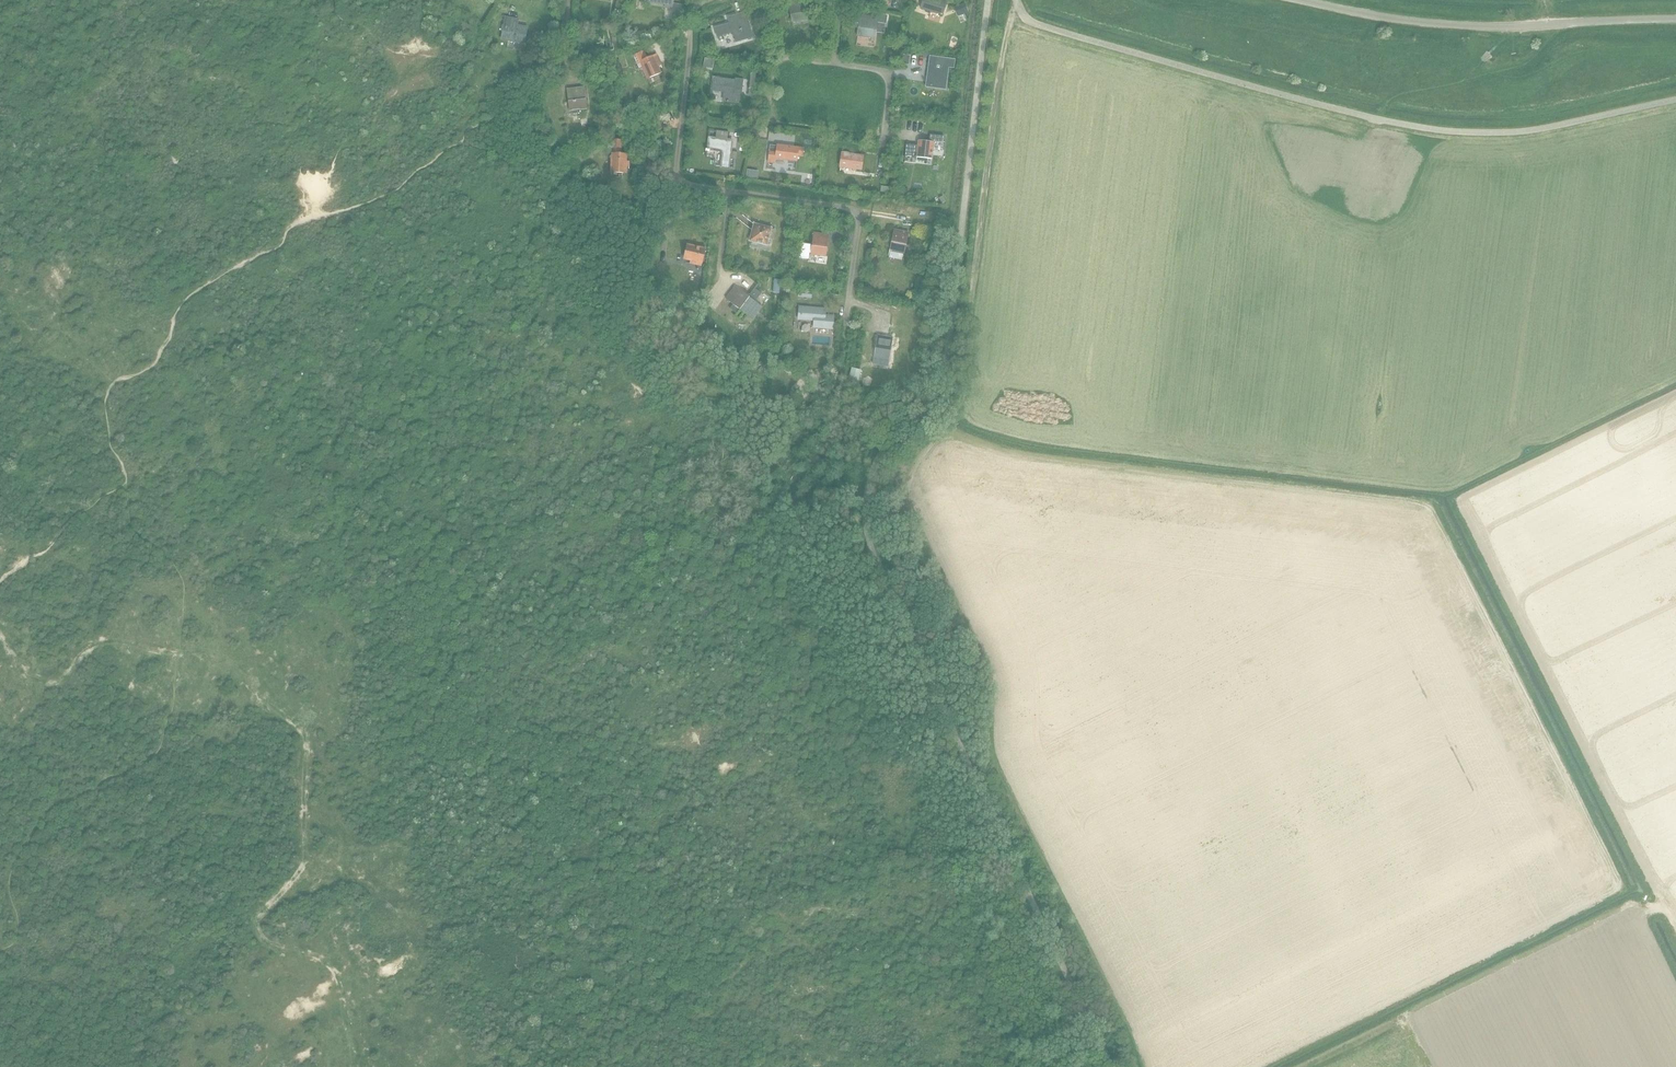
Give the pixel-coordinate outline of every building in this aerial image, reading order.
[(672,8),(673,0),(645,0),(645,1),(666,4),(665,7),(672,8)] [(792,19),(808,17),(808,19),(814,18),(812,4),(797,6),(796,0),(792,0),(789,1),(792,19)] [(920,8),(942,15),(946,1),(944,1),(945,0),(923,0),(920,8)] [(965,3),(954,7),(956,14),(967,10),(965,3)] [(764,7),(758,9),(760,15),(766,14),(764,7)] [(673,20),(680,21),(681,10),(674,9),(673,20)] [(854,13),(852,26),(859,27),(858,35),(874,37),(877,22),(885,23),(886,15),(862,11),(861,14),(854,13)] [(729,24),(715,28),(717,36),(733,31),(736,41),(752,36),(745,12),(727,18),(729,24)] [(505,17),(501,39),(524,43),(527,27),(514,25),(515,19),(505,17)] [(642,50),(631,55),(638,69),(643,67),(647,77),(660,71),(658,66),(661,65),(656,54),(656,55),(655,52),(645,56),(642,50)] [(890,60),(897,61),(898,52),(891,51),(890,60)] [(930,56),(927,80),(936,81),(936,88),(945,89),(948,67),(954,67),(955,59),(930,56)] [(705,58),(703,66),(708,67),(713,64),(714,60),(705,58)] [(714,77),(712,90),(725,91),(723,100),(739,102),(740,90),(743,90),(744,79),(736,78),(735,80),(714,77)] [(568,89),(570,110),(586,108),(584,87),(568,89)] [(688,118),(687,127),(700,129),(701,119),(688,118)] [(709,137),(707,149),(723,151),(721,167),(729,168),(730,159),(737,160),(738,153),(731,152),(732,140),(728,139),(729,133),(716,132),(715,138),(709,137)] [(906,144),(905,156),(932,158),(933,142),(943,143),(944,136),(930,134),(929,141),(918,140),(918,145),(906,144)] [(611,170),(626,170),(626,165),(629,166),(629,161),(626,161),(626,154),(621,154),(621,140),(613,139),(612,153),(611,170)] [(803,157),(804,147),(799,146),(799,147),(777,144),(776,151),(769,150),(768,161),(775,162),(775,158),(797,161),(797,156),(803,157)] [(840,164),(853,166),(853,170),(856,171),(856,168),(861,169),(863,155),(842,152),(840,164)] [(747,169),(746,177),(757,179),(758,171),(747,169)] [(942,198),(936,201),(940,207),(943,205),(945,204),(942,198)] [(704,204),(703,213),(711,214),(712,205),(704,204)] [(749,240),(767,245),(771,227),(754,222),(749,240)] [(829,231),(838,232),(839,223),(830,222),(829,231)] [(889,250),(904,253),(908,232),(894,229),(889,250)] [(802,243),(800,258),(809,259),(810,253),(825,256),(828,235),(814,233),(812,244),(802,243)] [(686,259),(702,262),(705,248),(689,245),(686,259)] [(731,290),(725,298),(733,304),(730,308),(736,313),(739,309),(748,315),(758,303),(755,301),(761,293),(755,288),(749,296),(738,288),(734,285),(734,286),(731,290)] [(798,306),(797,319),(814,321),(813,327),(832,328),(833,316),(825,315),(825,309),(798,306)] [(874,356),(889,358),(892,337),(878,335),(874,356)] [(848,380),(858,383),(861,370),(851,367),(848,380)]
